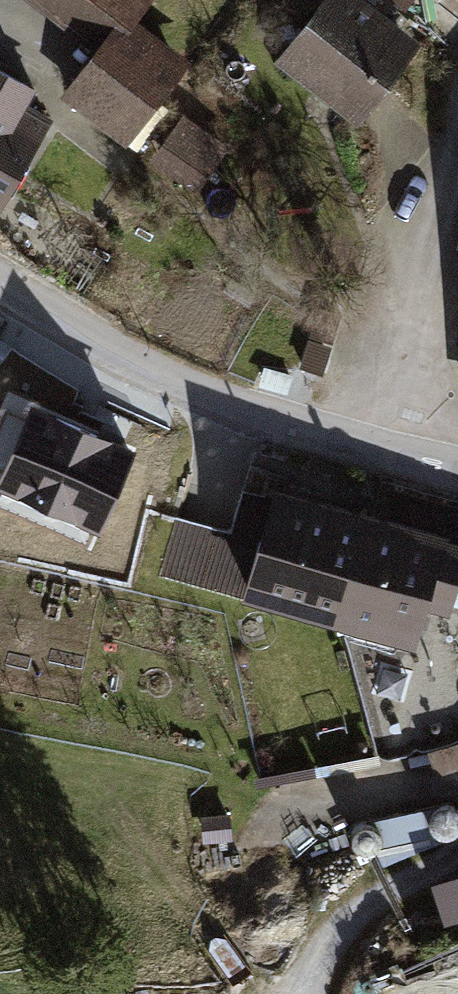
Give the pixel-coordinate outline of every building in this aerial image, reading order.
[(91,47),(123,6),(136,16),(148,0),(30,0),(91,47)] [(272,58),(356,121),(420,36),(392,15),(373,0),(315,0),(272,58)] [(392,15),(402,3),(404,4),(407,0),(373,0),(392,15)] [(136,16),(123,6),(91,47),(57,91),(124,143),(190,57),(136,16)] [(50,111),(22,95),(33,75),(0,56),(0,196),(50,111)] [(220,148),(174,120),(148,163),(193,190),(220,148)] [(262,363),(255,382),(287,392),(294,373),(262,363)] [(32,391),(0,462),(0,478),(101,523),(138,438),(32,391)] [(239,594),(325,619),(359,503),(273,478),(239,594)] [(359,503),(325,619),(412,645),(416,631),(440,638),(456,585),(457,578),(457,535),(445,531),(446,529),(359,503)] [(429,748),(436,772),(457,766),(457,740),(429,748)] [(429,813),(428,817),(428,820),(429,823),(430,826),(432,829),(435,831),(437,833),(440,834),(444,835),(449,834),(454,832),(457,829),(457,808),(455,804),(450,802),(444,801),(439,802),(434,805),(432,808),(430,810),(429,813)] [(431,806),(369,818),(370,821),(375,824),(378,829),(380,834),(379,840),(376,845),(371,848),(379,865),(443,840),(444,835),(440,834),(437,833),(435,831),(432,829),(430,826),(429,823),(428,820),(428,817),(429,813),(430,810),(432,808),(431,806)] [(351,829),(350,835),(351,840),(355,845),(359,848),(365,849),(371,848),(376,845),(379,840),(380,834),(378,829),(375,824),(370,821),(364,820),(359,821),(354,824),(351,829)] [(442,918),(457,913),(457,868),(429,876),(442,918)]
